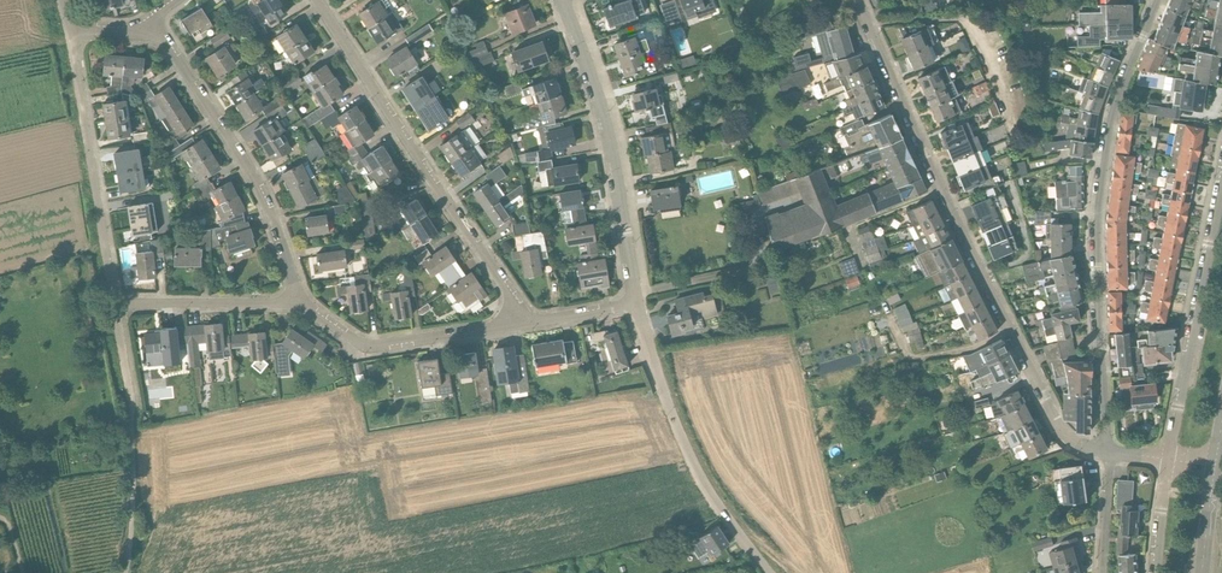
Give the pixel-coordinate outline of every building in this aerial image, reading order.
[(121,0),(99,0),(102,10),(111,8),(111,9),(115,8),(114,7),(123,5),(121,0)] [(249,0),(242,5),(246,10),(252,6),(254,8),(258,6),(270,24),(286,14),(278,0),(250,0),(249,0)] [(389,15),(385,8),(390,5),(387,0),(380,0),(379,1),(379,2),(360,14),(369,28),(389,15)] [(686,20),(698,16),(696,11),(705,8),(703,0),(680,0),(686,20)] [(882,7),(878,0),(869,0),(873,8),(882,7)] [(931,0),(924,0),(926,13),(937,11),(936,3),(932,4),(931,0)] [(1202,4),(1195,0),(1170,0),(1167,6),(1186,14),(1189,8),(1198,12),(1201,5),(1202,4)] [(1221,9),(1221,0),(1218,0),(1218,1),(1213,0),(1207,0),(1206,3),(1203,1),(1202,4),(1201,5),(1221,9)] [(605,10),(610,26),(635,17),(630,1),(612,7),(611,4),(608,5),(609,8),(605,10)] [(1105,25),(1105,23),(1132,24),(1131,4),(1124,4),(1105,5),(1101,5),(1102,12),(1079,12),(1080,25),(1089,25),(1105,25)] [(1221,26),(1221,9),(1201,5),(1198,12),(1198,15),(1196,18),(1199,19),(1200,16),(1215,19),(1213,24),(1221,26)] [(519,6),(504,12),(512,33),(535,24),(528,8),(522,11),(519,6)] [(1194,36),(1195,29),(1182,26),(1186,14),(1167,6),(1160,23),(1181,33),(1188,35),(1194,36)] [(190,34),(198,29),(201,34),(214,26),(202,8),(181,21),(182,21),(180,22),(182,28),(185,27),(190,34)] [(817,34),(834,29),(828,14),(826,14),(824,12),(821,11),(818,12),(817,15),(818,18),(801,25),(806,37),(817,34)] [(682,21),(680,14),(665,20),(667,26),(682,21)] [(389,15),(369,28),(369,29),(368,30),(372,37),(374,36),(378,42),(394,32),(395,34),(404,29),(398,20),(394,22),(389,15)] [(1221,42),(1221,26),(1213,24),(1212,31),(1203,29),(1204,22),(1196,20),(1195,29),(1194,36),(1221,42)] [(405,39),(410,46),(434,30),(429,23),(424,27),(405,39)] [(1101,39),(1106,39),(1132,38),(1132,24),(1105,23),(1105,25),(1089,25),(1089,35),(1077,35),(1077,46),(1101,45),(1101,39)] [(1186,41),(1192,43),(1194,36),(1188,35),(1181,33),(1160,23),(1154,40),(1173,47),(1176,41),(1185,43),(1186,41)] [(277,40),(284,51),(305,38),(296,24),(277,37),(278,39),(277,40)] [(908,55),(932,45),(940,41),(932,24),(925,24),(927,28),(921,30),(921,31),(901,39),(908,55)] [(834,29),(817,34),(823,57),(812,60),(810,52),(794,57),(795,61),(791,63),(794,73),(805,70),(804,69),(824,63),(824,62),(854,54),(845,26),(834,29)] [(262,29),(249,38),(253,44),(266,35),(262,29)] [(231,37),(226,30),(211,40),(219,51),(207,58),(212,66),(212,67),(216,74),(217,73),(218,76),(237,64),(224,45),(223,46),(221,43),(231,37)] [(264,51),(263,48),(271,43),(266,35),(253,44),(258,51),(259,50),(261,53),(264,51)] [(620,60),(646,51),(640,35),(636,37),(614,45),(620,60)] [(1220,55),(1221,56),(1221,42),(1194,36),(1192,43),(1192,44),(1199,45),(1209,47),(1208,52),(1196,51),(1196,52),(1220,55)] [(305,38),(284,51),(284,52),(283,53),(286,58),(285,59),(289,66),(294,63),(294,64),(314,52),(311,47),(311,46),(308,41),(307,41),(305,38)] [(1142,53),(1170,60),(1171,58),(1165,56),(1169,48),(1173,49),(1173,47),(1154,40),(1153,40),(1149,38),(1142,53)] [(470,60),(473,59),(489,53),(484,41),(476,44),(477,48),(467,53),(470,60)] [(542,42),(511,53),(517,71),(548,60),(548,58),(549,58),(547,52),(546,52),(542,42)] [(932,45),(908,55),(914,69),(934,61),(934,60),(939,58),(938,54),(936,55),(932,45)] [(397,76),(405,70),(409,76),(421,69),(418,64),(418,62),(420,60),(415,52),(412,54),(408,47),(387,60),(397,76)] [(646,51),(620,60),(625,76),(636,72),(636,73),(651,68),(646,51)] [(476,68),(495,61),(491,52),(489,53),(473,59),(476,68)] [(1101,52),(1092,53),(1088,62),(1095,66),(1113,72),(1119,60),(1101,52)] [(1179,64),(1218,70),(1220,55),(1196,52),(1195,59),(1180,56),(1179,64)] [(864,66),(860,53),(854,55),(854,54),(824,62),(824,63),(831,80),(864,66)] [(1170,60),(1142,53),(1135,69),(1147,71),(1158,73),(1162,64),(1164,65),(1165,64),(1168,65),(1170,60)] [(1038,54),(1025,55),(1026,72),(1039,72),(1038,54)] [(121,93),(124,60),(114,59),(114,57),(105,56),(103,74),(112,75),(111,86),(107,87),(108,95),(121,93)] [(140,97),(152,90),(147,83),(135,91),(131,85),(130,85),(131,77),(143,77),(145,59),(135,59),(135,58),(124,57),(124,60),(121,93),(140,97)] [(1085,69),(1088,62),(1080,59),(1077,65),(1085,69)] [(1184,80),(1205,82),(1216,84),(1218,70),(1179,64),(1178,70),(1186,71),(1184,80)] [(318,88),(334,78),(325,65),(313,73),(311,70),(302,76),(308,86),(314,82),(318,88)] [(843,85),(846,91),(872,80),(865,65),(864,66),(831,80),(824,83),(828,91),(843,85)] [(1089,79),(1107,87),(1113,72),(1095,66),(1089,79)] [(924,93),(945,84),(950,81),(944,67),(938,70),(918,78),(924,93)] [(783,96),(811,83),(805,70),(794,73),(789,74),(789,72),(775,76),(783,96)] [(237,104),(258,91),(253,84),(254,84),(246,72),(232,81),(234,84),(236,83),(238,86),(228,91),(237,104)] [(1051,72),(1049,81),(1059,84),(1062,74),(1051,72)] [(291,91),(303,83),(297,73),(284,81),(291,91)] [(416,109),(436,97),(423,76),(403,89),(411,101),(410,101),(413,107),(414,106),(416,109)] [(335,77),(334,78),(318,88),(313,92),(322,107),(342,94),(336,85),(338,83),(335,77)] [(1078,91),(1102,100),(1107,87),(1089,79),(1083,77),(1078,91)] [(1180,79),(1177,79),(1172,108),(1148,105),(1147,111),(1147,114),(1175,118),(1178,119),(1180,106),(1201,109),(1205,82),(1184,80),(1180,79)] [(537,103),(560,95),(555,81),(550,82),(549,80),(529,87),(529,88),(521,90),(521,91),(523,98),(528,96),(532,95),(534,95),(537,103)] [(845,100),(848,107),(878,93),(872,80),(846,91),(849,98),(845,100)] [(508,96),(521,91),(521,90),(518,82),(505,87),(508,96)] [(978,95),(990,90),(987,82),(974,87),(978,95)] [(924,93),(931,107),(951,98),(945,84),(924,93)] [(166,117),(182,108),(169,87),(155,95),(152,90),(140,97),(142,104),(148,101),(153,109),(158,105),(166,117)] [(1097,114),(1102,100),(1078,91),(1077,91),(1069,88),(1069,89),(1067,93),(1067,95),(1082,99),(1078,109),(1097,114)] [(658,95),(657,89),(635,94),(637,100),(633,101),(636,112),(663,104),(661,94),(658,95)] [(269,113),(282,104),(278,97),(264,107),(257,97),(262,94),(259,90),(258,91),(237,104),(246,119),(262,108),(266,115),(269,113)] [(878,93),(848,107),(844,109),(847,115),(852,113),(853,114),(855,113),(857,119),(863,116),(884,107),(878,93)] [(560,95),(537,103),(540,112),(541,111),(544,120),(560,114),(559,111),(565,110),(560,95)] [(951,98),(931,107),(937,122),(961,111),(954,96),(951,98)] [(436,97),(416,109),(418,112),(417,113),(421,119),(422,118),(429,130),(449,117),(436,97)] [(818,103),(816,98),(801,102),(805,110),(819,104),(818,103)] [(107,121),(130,117),(127,100),(104,104),(107,121)] [(263,145),(284,131),(280,126),(282,125),(277,116),(287,110),(282,104),(269,113),(272,118),(271,119),(271,120),(254,131),(256,134),(255,134),(260,141),(263,145)] [(346,132),(365,120),(356,106),(339,117),(335,111),(321,119),(320,120),(326,129),(331,126),(333,128),(341,122),(346,132)] [(182,108),(166,117),(162,120),(167,127),(170,125),(177,135),(178,135),(180,137),(187,132),(185,129),(192,124),(182,108)] [(1061,123),(1095,128),(1097,114),(1078,109),(1077,118),(1070,117),(1070,116),(1062,115),(1061,123)] [(320,120),(321,119),(316,111),(303,120),(308,128),(320,120)] [(456,121),(461,130),(475,121),(470,112),(456,121)] [(1119,132),(1131,134),(1132,126),(1132,124),(1136,124),(1137,114),(1121,112),(1119,132)] [(861,152),(901,137),(890,114),(864,125),(862,119),(859,120),(850,124),(842,127),(839,128),(842,136),(844,135),(849,146),(844,148),(848,158),(861,152)] [(130,117),(107,121),(110,138),(130,135),(134,143),(149,140),(148,131),(133,134),(130,117)] [(365,120),(346,132),(343,134),(352,147),(347,150),(352,157),(364,149),(360,143),(374,134),(365,120)] [(647,155),(668,151),(665,133),(673,132),(672,128),(677,127),(676,121),(671,122),(655,125),(657,134),(641,137),(645,155),(647,155)] [(948,147),(974,136),(968,122),(962,124),(942,133),(948,147)] [(1067,138),(1093,142),(1095,128),(1061,123),(1060,129),(1068,130),(1067,138)] [(1175,134),(1202,139),(1204,129),(1177,123),(1175,134)] [(556,124),(546,126),(547,131),(546,132),(550,150),(574,143),(571,127),(558,130),(556,124)] [(441,147),(452,162),(476,145),(465,129),(441,147)] [(286,130),(284,131),(263,145),(264,147),(263,147),(268,155),(269,154),(272,159),(293,149),(284,134),(288,132),(286,130)] [(1131,134),(1119,132),(1116,151),(1128,153),(1130,141),(1131,134)] [(1173,145),(1200,150),(1202,139),(1175,134),(1173,145)] [(954,161),(980,150),(974,136),(948,147),(954,161)] [(901,137),(861,152),(865,161),(869,160),(871,165),(885,160),(889,169),(911,159),(901,137)] [(172,150),(180,145),(176,138),(158,149),(162,157),(172,150)] [(306,153),(320,146),(315,138),(302,146),(306,153)] [(1093,142),(1067,138),(1066,140),(1045,142),(1046,151),(1071,147),(1069,154),(1091,157),(1093,142)] [(192,166),(211,153),(202,139),(189,148),(185,142),(180,145),(172,150),(176,156),(180,154),(185,161),(188,159),(192,166)] [(476,145),(452,162),(461,176),(462,177),(463,177),(464,179),(483,166),(482,163),(481,161),(488,156),(479,143),(476,145)] [(1171,156),(1198,161),(1200,150),(1173,145),(1171,156)] [(306,165),(325,155),(320,146),(306,153),(302,155),(306,165)] [(362,168),(366,175),(390,159),(390,158),(387,152),(386,153),(382,146),(356,162),(361,169),(362,168)] [(503,164),(514,156),(510,146),(497,155),(503,164)] [(118,172),(145,168),(153,167),(152,155),(142,157),(141,149),(115,153),(118,172)] [(552,159),(550,150),(525,154),(527,163),(537,161),(552,159)] [(671,150),(668,151),(647,155),(650,173),(674,168),(671,150)] [(960,175),(985,164),(980,150),(954,161),(960,175)] [(197,190),(211,183),(207,176),(220,168),(211,153),(192,166),(197,172),(194,174),(199,181),(194,184),(197,190)] [(1114,164),(1141,168),(1142,163),(1134,162),(1135,156),(1115,154),(1114,164)] [(1168,167),(1176,168),(1195,172),(1198,161),(1171,156),(1168,167)] [(390,159),(366,175),(371,182),(373,180),(378,188),(382,186),(382,185),(400,174),(390,159)] [(552,159),(537,161),(539,172),(539,177),(546,176),(549,186),(580,180),(577,164),(553,168),(552,159)] [(832,193),(804,204),(779,214),(778,212),(765,216),(766,217),(765,217),(774,252),(819,234),(819,235),(844,225),(904,201),(904,200),(927,191),(911,159),(889,169),(888,170),(884,171),(887,179),(892,178),(893,181),(868,192),(837,205),(832,193)] [(1015,177),(1027,174),(1024,162),(1012,165),(1015,177)] [(833,164),(822,168),(827,180),(837,176),(833,164)] [(986,164),(985,164),(960,175),(966,189),(985,181),(992,179),(986,164)] [(1112,176),(1132,178),(1132,173),(1140,174),(1141,168),(1114,164),(1112,176)] [(290,189),(311,179),(306,167),(304,167),(303,165),(283,174),(290,189)] [(485,210),(500,200),(494,191),(499,188),(496,183),(507,176),(500,166),(485,176),(489,182),(474,193),(485,210)] [(1055,182),(1057,210),(1083,209),(1083,166),(1068,166),(1067,175),(1068,175),(1068,176),(1067,176),(1068,181),(1055,182)] [(145,168),(118,172),(121,191),(148,187),(145,168)] [(794,178),(799,192),(804,204),(832,193),(827,180),(822,168),(794,178)] [(1166,178),(1193,183),(1195,172),(1176,168),(1175,173),(1167,172),(1166,178)] [(311,179),(290,189),(294,198),(297,196),(301,204),(317,196),(317,198),(325,194),(319,181),(318,182),(315,176),(311,179)] [(1110,188),(1138,192),(1139,185),(1131,184),(1132,178),(1112,176),(1110,188)] [(757,192),(760,204),(799,192),(794,178),(757,192)] [(1172,190),(1191,193),(1193,183),(1166,178),(1165,183),(1173,184),(1172,190)] [(366,193),(358,194),(351,181),(345,184),(346,186),(356,202),(359,201),(368,200),(368,199),(366,193)] [(216,206),(237,195),(230,182),(216,189),(212,182),(211,183),(197,190),(204,201),(212,197),(216,206)] [(978,219),(1007,206),(998,185),(985,190),(989,198),(972,205),(978,219)] [(345,204),(356,202),(346,186),(333,191),(339,205),(345,204)] [(681,205),(678,187),(651,191),(654,208),(659,207),(660,212),(680,209),(680,206),(681,205)] [(1109,197),(1129,200),(1130,194),(1138,195),(1138,192),(1110,188),(1109,197)] [(565,229),(587,225),(580,190),(559,193),(562,211),(570,210),(572,222),(565,223),(565,227),(565,228),(565,229)] [(1162,199),(1189,204),(1191,193),(1172,190),(1171,195),(1163,194),(1162,199)] [(221,227),(242,224),(240,212),(244,210),(237,195),(216,206),(215,207),(222,220),(219,222),(221,227)] [(1108,209),(1127,211),(1135,212),(1136,206),(1128,205),(1129,200),(1109,197),(1108,209)] [(359,208),(372,206),(371,199),(368,199),(368,200),(359,201),(359,208)] [(410,225),(426,215),(416,199),(409,203),(408,204),(406,200),(399,205),(401,209),(400,209),(410,225)] [(1167,211),(1187,215),(1189,204),(1162,199),(1161,204),(1168,206),(1167,211)] [(500,200),(485,210),(497,227),(508,218),(510,220),(513,218),(500,200)] [(906,212),(913,225),(937,213),(931,200),(906,212)] [(146,204),(129,206),(133,229),(138,228),(140,240),(153,238),(151,233),(153,233),(153,232),(158,232),(153,203),(146,204)] [(335,214),(346,212),(345,204),(339,205),(334,206),(335,214)] [(983,232),(1007,222),(1009,221),(1008,219),(1012,217),(1007,206),(978,219),(983,232)] [(1106,223),(1126,222),(1127,211),(1108,209),(1106,221),(1106,223)] [(1158,221),(1185,226),(1187,215),(1167,211),(1166,217),(1159,215),(1158,221)] [(1050,239),(1070,239),(1070,224),(1059,224),(1058,218),(1051,218),(1051,212),(1024,213),(1027,226),(1046,225),(1046,239),(1050,239)] [(913,225),(918,236),(943,224),(937,213),(913,225)] [(329,232),(327,215),(305,218),(308,235),(329,232)] [(426,215),(410,225),(402,230),(408,239),(416,234),(422,244),(438,234),(426,215)] [(1163,233),(1182,237),(1185,226),(1158,221),(1157,226),(1164,227),(1163,233)] [(210,229),(211,249),(221,246),(219,241),(225,238),(228,244),(227,244),(229,253),(255,244),(252,236),(253,235),(248,222),(242,224),(221,227),(210,229)] [(529,222),(512,225),(514,236),(530,233),(529,222)] [(989,245),(1012,235),(1007,222),(983,232),(989,245)] [(1106,234),(1126,233),(1126,222),(1106,223),(1106,234)] [(581,262),(599,260),(593,224),(587,225),(565,229),(568,245),(586,243),(588,254),(580,255),(581,262)] [(925,235),(930,244),(948,235),(943,224),(918,236),(919,238),(925,235)] [(862,243),(875,238),(870,225),(857,229),(862,243)] [(211,251),(211,249),(210,229),(193,233),(193,247),(175,247),(175,255),(175,264),(201,264),(200,256),(202,256),(202,250),(211,251)] [(1107,245),(1126,245),(1126,239),(1134,239),(1134,233),(1126,233),(1106,234),(1107,245)] [(1153,242),(1180,248),(1182,237),(1163,233),(1162,238),(1154,237),(1153,242)] [(937,272),(961,260),(948,235),(930,244),(931,248),(929,249),(933,256),(922,262),(929,277),(937,272)] [(1012,235),(989,245),(994,259),(1018,249),(1012,235)] [(347,250),(365,248),(364,238),(346,241),(347,250)] [(867,256),(879,251),(875,238),(862,243),(867,256)] [(135,244),(137,253),(140,279),(156,277),(154,257),(164,256),(162,239),(135,244)] [(543,239),(535,241),(536,249),(521,251),(526,277),(541,275),(538,255),(545,254),(543,239)] [(1050,258),(1071,254),(1070,239),(1050,239),(1050,258)] [(1159,254),(1178,258),(1180,248),(1153,242),(1152,247),(1160,249),(1159,254)] [(1107,255),(1135,255),(1134,250),(1127,250),(1126,245),(1107,245),(1107,255)] [(432,276),(442,269),(449,279),(445,282),(449,287),(449,288),(467,276),(462,270),(455,260),(446,247),(432,257),(422,263),(432,276)] [(513,250),(515,258),(522,257),(520,248),(513,250)] [(422,263),(432,257),(427,249),(415,258),(420,265),(422,263)] [(347,266),(345,250),(317,255),(319,270),(347,266)] [(869,263),(882,259),(879,251),(867,256),(869,263)] [(1071,254),(1050,258),(1038,261),(1038,262),(1022,266),(1026,283),(1045,278),(1043,270),(1051,268),(1053,276),(1075,270),(1071,254)] [(1149,263),(1176,269),(1178,258),(1159,254),(1157,260),(1150,258),(1149,263)] [(1107,266),(1127,265),(1127,261),(1135,261),(1135,255),(1107,255),(1107,266)] [(845,278),(860,272),(855,257),(840,263),(845,278)] [(599,260),(581,262),(577,262),(582,288),(601,285),(601,288),(609,287),(605,259),(599,260)] [(944,287),(968,274),(961,260),(937,272),(944,287)] [(1154,276),(1174,280),(1176,269),(1149,263),(1148,269),(1155,271),(1154,276)] [(1108,278),(1135,277),(1135,272),(1127,272),(1127,265),(1107,266),(1108,278)] [(1047,294),(1079,287),(1075,270),(1053,276),(1055,283),(1040,287),(1042,296),(1047,294)] [(399,291),(391,293),(396,319),(411,316),(408,296),(415,295),(411,271),(403,271),(405,281),(397,282),(399,291)] [(467,276),(449,288),(458,301),(461,299),(466,308),(480,299),(481,301),(488,296),(472,273),(467,276)] [(355,285),(347,286),(351,312),(367,310),(364,292),(372,291),(369,274),(354,277),(355,285)] [(951,301),(976,289),(968,274),(944,287),(951,301)] [(1145,285),(1172,290),(1174,280),(1154,276),(1153,281),(1146,280),(1145,285)] [(849,285),(860,285),(859,277),(848,277),(849,285)] [(1135,277),(1108,278),(1108,289),(1128,289),(1127,283),(1135,283),(1135,277)] [(1150,297),(1169,301),(1172,290),(1145,285),(1144,291),(1151,292),(1150,297)] [(1050,309),(1075,303),(1082,301),(1079,287),(1047,294),(1049,303),(1058,301),(1060,306),(1050,309)] [(958,315),(983,302),(976,289),(951,301),(958,315)] [(1108,310),(1122,310),(1121,292),(1108,292),(1108,310)] [(895,302),(901,300),(898,293),(888,297),(887,298),(888,301),(890,305),(895,302)] [(672,334),(685,331),(685,330),(694,327),(690,314),(697,312),(693,295),(676,300),(679,313),(667,316),(672,334)] [(1140,307),(1167,312),(1169,301),(1150,297),(1149,303),(1142,301),(1140,307)] [(971,326),(990,317),(983,302),(958,315),(965,329),(971,326)] [(423,314),(430,310),(431,307),(428,303),(418,310),(419,315),(423,314)] [(1057,340),(1071,337),(1068,323),(1079,320),(1079,318),(1076,308),(1075,308),(1075,303),(1050,309),(1051,313),(1050,313),(1051,317),(1038,320),(1040,327),(1042,336),(1046,336),(1055,333),(1057,340)] [(896,313),(899,320),(911,316),(906,304),(894,309),(896,314),(896,313)] [(1167,312),(1140,307),(1139,312),(1147,314),(1146,317),(1147,318),(1165,322),(1167,312)] [(1122,310),(1108,310),(1109,331),(1122,330),(1122,310)] [(911,316),(899,320),(902,327),(913,323),(911,316)] [(990,317),(971,326),(979,341),(997,331),(990,317)] [(221,324),(187,327),(189,349),(191,368),(200,367),(198,343),(206,342),(208,360),(232,357),(231,348),(230,336),(222,337),(221,324)] [(189,349),(187,327),(176,329),(176,328),(161,329),(162,333),(145,334),(148,367),(180,363),(178,350),(189,349)] [(919,327),(904,332),(905,334),(909,333),(911,343),(916,342),(923,340),(919,327)] [(1176,327),(1147,330),(1148,339),(1137,340),(1138,347),(1174,342),(1176,327)] [(275,357),(275,358),(286,357),(286,353),(294,352),(304,359),(314,345),(318,349),(323,342),(308,332),(304,338),(291,330),(283,343),(273,345),(275,357)] [(592,333),(593,342),(605,340),(614,369),(629,365),(617,330),(609,333),(608,330),(592,333)] [(230,336),(231,348),(249,346),(250,361),(254,360),(251,365),(260,372),(268,363),(263,359),(269,359),(269,358),(275,357),(273,345),(266,345),(264,332),(230,336)] [(1134,377),(1134,374),(1131,347),(1130,339),(1129,332),(1115,334),(1119,378),(1134,377)] [(1059,347),(1073,344),(1071,337),(1057,340),(1058,342),(1059,347)] [(988,364),(989,366),(1010,355),(1001,339),(980,350),(971,355),(962,356),(970,371),(977,369),(988,364)] [(532,345),(535,367),(567,362),(567,364),(577,362),(573,341),(564,342),(563,340),(532,345)] [(923,340),(916,342),(918,349),(925,347),(923,340)] [(1043,346),(1045,355),(1060,351),(1058,342),(1043,346)] [(1131,347),(1134,374),(1143,373),(1143,366),(1156,364),(1156,362),(1171,360),(1170,355),(1172,355),(1171,349),(1173,349),(1174,342),(1138,347),(1131,347)] [(1074,351),(1073,344),(1059,347),(1060,351),(1062,359),(1070,358),(1069,352),(1074,351)] [(494,350),(498,375),(508,374),(511,394),(519,392),(519,393),(530,392),(525,362),(515,363),(513,347),(494,350)] [(1060,351),(1045,355),(1047,363),(1051,362),(1055,378),(1066,376),(1063,362),(1062,359),(1060,351)] [(457,356),(460,378),(475,376),(479,403),(492,401),(487,368),(477,370),(475,353),(457,356)] [(997,382),(1006,377),(1007,380),(1009,382),(1010,382),(1011,382),(1012,381),(1013,381),(1013,380),(1013,379),(1013,378),(1015,377),(1014,374),(1018,372),(1018,371),(1010,355),(989,366),(991,371),(971,382),(973,388),(997,382)] [(428,360),(417,362),(421,388),(434,386),(436,396),(453,393),(450,373),(440,374),(438,361),(429,362),(428,360)] [(1069,394),(1090,394),(1090,362),(1063,362),(1066,376),(1067,383),(1069,394)] [(918,364),(906,366),(907,372),(919,370),(918,364)] [(1133,381),(1120,383),(1120,389),(1129,388),(1131,405),(1135,405),(1136,408),(1154,406),(1153,401),(1156,401),(1154,384),(1133,386),(1133,381)] [(998,418),(1024,405),(1017,390),(996,401),(990,404),(995,419),(998,418)] [(1090,394),(1069,394),(1063,394),(1064,409),(1062,409),(1063,411),(1064,420),(1076,433),(1089,432),(1089,410),(1090,394)] [(985,406),(990,404),(988,397),(974,401),(977,408),(985,406)] [(1013,429),(1032,419),(1024,405),(998,418),(1005,432),(1011,430),(1013,429)] [(1020,444),(1039,435),(1032,419),(1013,429),(1020,444)] [(1039,435),(1020,444),(1009,449),(1015,460),(1018,458),(1015,453),(1023,449),(1028,458),(1046,448),(1039,435)] [(1083,465),(1060,468),(1053,469),(1058,505),(1065,504),(1088,501),(1083,465)] [(1119,502),(1127,503),(1128,487),(1120,487),(1119,502)] [(1121,535),(1128,536),(1138,537),(1140,511),(1132,510),(1132,506),(1123,505),(1121,535)] [(717,525),(699,537),(704,544),(698,548),(703,557),(711,555),(729,543),(717,525)] [(1121,535),(1119,535),(1118,556),(1119,556),(1121,572),(1138,572),(1136,554),(1127,555),(1128,536),(1121,535)] [(1035,552),(1054,546),(1052,537),(1032,543),(1035,552)] [(1059,566),(1078,561),(1084,560),(1077,537),(1061,542),(1063,549),(1055,551),(1059,566)] [(1059,566),(1054,568),(1055,572),(1081,572),(1078,561),(1059,566)]
